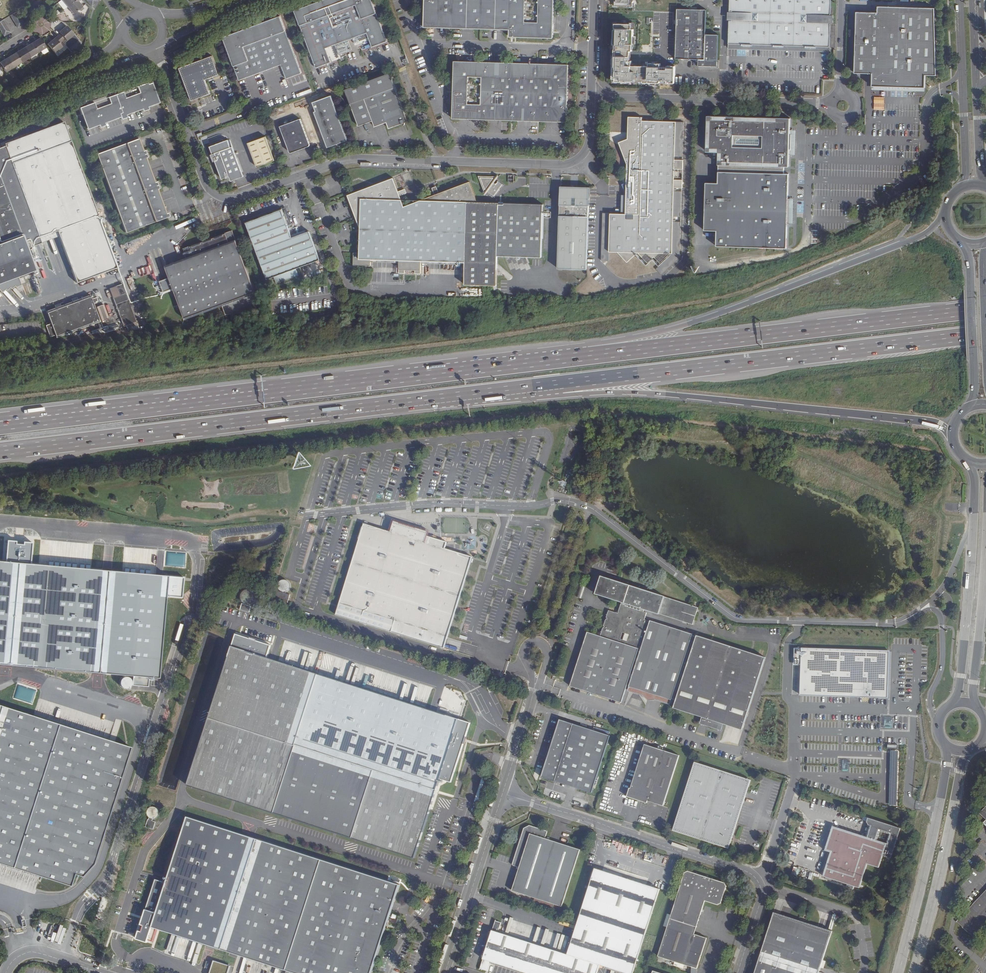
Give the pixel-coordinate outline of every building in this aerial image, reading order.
[(67,7),(73,14),(82,7),(77,0),(75,0),(67,7)] [(317,67),(331,62),(326,49),(368,33),(373,46),(387,41),(372,0),(325,0),(296,11),(304,34),(310,49),(317,67)] [(551,37),(553,0),(538,0),(538,22),(523,22),(524,0),(424,0),(423,26),(508,29),(508,36),(551,37)] [(729,8),(727,8),(726,18),(729,18),(728,32),(728,41),(732,42),(741,42),(741,44),(743,44),(751,44),(751,42),(773,43),(773,45),(783,45),(783,44),(804,45),(804,46),(815,47),(815,45),(828,46),(829,22),(832,22),(832,13),(830,13),(830,0),(729,0),(729,8)] [(872,86),(925,88),(926,76),(936,76),(935,9),(879,7),(879,13),(857,13),(855,73),(873,74),(872,86)] [(717,59),(718,34),(705,34),(706,9),(677,8),(675,58),(698,59),(698,66),(710,66),(711,67),(719,68),(719,62),(719,60),(718,60),(718,59),(717,59)] [(287,79),(302,74),(281,18),(224,39),(231,56),(240,82),(282,66),(287,79)] [(631,21),(614,21),(612,80),(674,82),(675,63),(660,63),(660,60),(649,60),(648,63),(631,63),(631,58),(629,58),(629,48),(631,48),(631,41),(632,41),(633,26),(630,26),(631,21)] [(57,36),(62,41),(70,51),(80,42),(74,35),(66,26),(59,32),(60,33),(57,36)] [(59,44),(62,41),(57,36),(47,44),(55,53),(62,47),(59,44)] [(38,53),(46,48),(40,38),(32,43),(38,53)] [(24,48),(30,58),(38,53),(32,43),(24,48)] [(16,53),(22,63),(30,58),(24,48),(16,53)] [(7,58),(14,67),(22,63),(16,53),(7,58)] [(210,95),(205,81),(219,76),(212,57),(179,69),(191,102),(210,95)] [(3,69),(5,72),(14,67),(7,58),(0,62),(0,63),(3,69)] [(567,64),(453,61),(451,118),(565,121),(567,64)] [(389,128),(408,121),(396,87),(390,73),(345,89),(359,126),(373,121),(375,127),(387,122),(389,128)] [(88,105),(81,108),(89,128),(99,124),(100,126),(105,125),(104,122),(121,116),(122,118),(127,116),(126,114),(143,108),(144,110),(149,108),(148,106),(159,101),(151,81),(126,91),(103,94),(86,100),(88,105)] [(348,140),(332,96),(314,103),(317,111),(315,112),(328,147),(348,140)] [(719,168),(785,171),(785,166),(789,166),(791,118),(708,115),(707,150),(720,150),(719,168)] [(611,215),(611,225),(611,252),(617,252),(628,262),(638,253),(648,263),(655,257),(661,263),(670,253),(673,253),(675,188),(683,188),(684,160),(677,160),(677,126),(676,127),(676,123),(642,122),(642,118),(630,118),(629,140),(619,144),(628,165),(628,184),(623,186),(627,196),(627,214),(611,215)] [(301,120),(280,127),(290,153),(291,154),(292,154),(310,147),(311,146),(311,144),(301,120)] [(62,121),(4,144),(11,162),(40,238),(42,243),(27,249),(34,269),(108,241),(62,121)] [(143,151),(139,138),(96,154),(126,233),(171,216),(170,212),(167,214),(158,189),(161,188),(158,181),(155,182),(146,158),(149,157),(146,150),(143,151)] [(274,162),(266,139),(249,145),(258,168),(274,162)] [(230,148),(229,145),(228,141),(210,147),(213,155),(215,162),(222,179),(226,178),(228,183),(243,177),(240,171),(232,148),(230,148)] [(0,146),(0,179),(27,249),(42,243),(40,238),(11,162),(4,144),(0,146)] [(785,171),(719,168),(718,181),(706,181),(704,229),(717,230),(717,244),(787,247),(790,171),(785,171)] [(485,192),(487,190),(494,195),(503,184),(498,180),(496,183),(494,182),(498,177),(497,176),(479,175),(485,192)] [(499,255),(542,257),(544,204),(478,202),(471,182),(423,200),(418,200),(405,205),(402,196),(400,191),(395,178),(350,195),(362,227),(361,253),(356,252),(355,264),(373,265),(373,259),(401,259),(400,272),(406,272),(407,270),(416,270),(416,273),(423,273),(423,260),(467,261),(467,263),(465,263),(465,283),(468,283),(497,284),(499,255)] [(34,269),(27,249),(0,179),(0,282),(34,269)] [(588,257),(589,185),(561,184),(558,269),(587,270),(587,263),(588,257)] [(274,277),(296,269),(320,260),(309,232),(293,238),(282,210),(248,223),(268,279),(274,277)] [(185,258),(165,265),(185,319),(255,293),(232,229),(222,233),(223,235),(204,242),(203,240),(200,241),(201,243),(193,246),(192,244),(189,246),(188,244),(182,247),(184,252),(183,252),(185,258)] [(299,276),(296,269),(274,277),(276,281),(277,284),(299,276)] [(122,282),(110,287),(124,325),(134,321),(135,321),(137,320),(122,282)] [(6,290),(3,293),(14,304),(17,302),(6,290)] [(62,305),(57,307),(47,310),(51,322),(56,334),(57,336),(66,333),(71,331),(100,321),(90,295),(79,299),(73,301),(62,305)] [(95,306),(101,320),(109,318),(103,303),(95,306)] [(56,334),(51,322),(46,324),(51,335),(56,334)] [(394,520),(390,531),(425,543),(427,536),(429,531),(408,525),(394,520)] [(390,531),(362,524),(358,536),(356,543),(352,555),(351,558),(347,571),(346,574),(342,589),(340,594),(337,605),(333,616),(443,649),(450,625),(451,622),(466,576),(468,570),(472,558),(445,549),(448,543),(441,540),(427,536),(425,543),(390,531)] [(2,651),(156,701),(171,653),(161,650),(166,633),(167,634),(180,595),(166,591),(166,593),(33,551),(34,549),(22,545),(16,562),(19,563),(17,568),(14,567),(5,596),(8,597),(6,602),(4,601),(0,611),(0,657),(2,651)] [(569,689),(620,705),(638,649),(642,651),(631,687),(629,693),(644,698),(646,701),(652,700),(669,706),(671,700),(676,701),(674,707),(702,717),(700,724),(720,731),(722,724),(741,730),(765,658),(696,636),(696,637),(691,636),(692,634),(652,621),(650,626),(643,623),(646,613),(641,612),(642,609),(692,625),(698,607),(600,577),(595,594),(621,602),(617,615),(608,612),(600,638),(587,633),(569,689)] [(282,590),(284,591),(286,592),(288,592),(290,591),(292,590),(293,588),(293,586),(292,584),(291,582),(289,581),(287,580),(285,581),(283,582),(282,583),(281,585),(281,588),(282,590)] [(241,610),(250,613),(252,607),(250,606),(252,606),(255,604),(257,601),(257,598),(256,595),(252,591),(248,591),(245,592),(243,594),(242,597),(242,599),(242,601),(243,603),(245,605),(243,604),(241,610)] [(890,649),(794,647),(793,665),(801,665),(800,696),(803,696),(888,698),(890,649)] [(427,710),(232,648),(188,788),(414,860),(458,720),(451,718),(427,710)] [(427,710),(451,718),(452,713),(429,705),(427,710)] [(71,887),(75,875),(82,877),(92,864),(129,748),(0,706),(0,865),(71,887)] [(895,714),(883,713),(883,726),(895,727),(895,720),(895,714)] [(569,784),(576,787),(593,792),(611,736),(561,719),(554,741),(550,754),(543,776),(569,784)] [(550,754),(554,741),(550,739),(546,753),(550,754)] [(678,754),(644,743),(630,787),(629,787),(626,794),(646,801),(647,799),(662,804),(678,754)] [(729,847),(751,779),(695,761),(673,829),(729,847)] [(479,803),(487,778),(482,777),(474,802),(479,803)] [(154,788),(152,795),(172,801),(174,794),(154,788)] [(975,815),(981,821),(978,825),(980,827),(983,830),(985,827),(985,803),(975,815)] [(146,827),(154,829),(157,821),(154,820),(154,818),(157,818),(159,817),(160,815),(161,811),(160,808),(157,807),(154,806),(151,807),(150,808),(149,810),(149,813),(149,815),(146,827)] [(900,828),(868,818),(867,822),(870,826),(867,837),(832,827),(825,850),(830,852),(823,875),(823,876),(859,887),(866,864),(879,867),(882,855),(891,858),(900,828)] [(531,833),(545,837),(547,830),(531,825),(524,829),(513,864),(521,867),(531,833)] [(580,848),(545,837),(531,833),(521,867),(514,890),(563,905),(580,848)] [(257,841),(221,951),(289,972),(372,972),(399,886),(257,841)] [(627,937),(618,968),(634,972),(661,888),(597,868),(580,922),(627,937)] [(690,870),(685,872),(659,953),(697,965),(698,962),(707,934),(694,930),(704,898),(717,903),(721,901),(726,885),(723,880),(690,870)] [(985,927),(985,892),(958,923),(975,939),(985,927)] [(774,912),(754,972),(819,972),(833,931),(774,912)] [(153,941),(156,928),(149,926),(152,916),(144,915),(138,937),(153,941)] [(602,964),(499,933),(502,924),(496,922),(481,970),(489,972),(490,972),(493,964),(523,972),(599,972),(602,964)] [(607,964),(618,968),(627,937),(580,922),(570,953),(602,963),(607,964)] [(214,960),(210,972),(229,972),(232,965),(214,960)] [(607,964),(602,963),(602,964),(599,972),(604,972),(607,964)]
